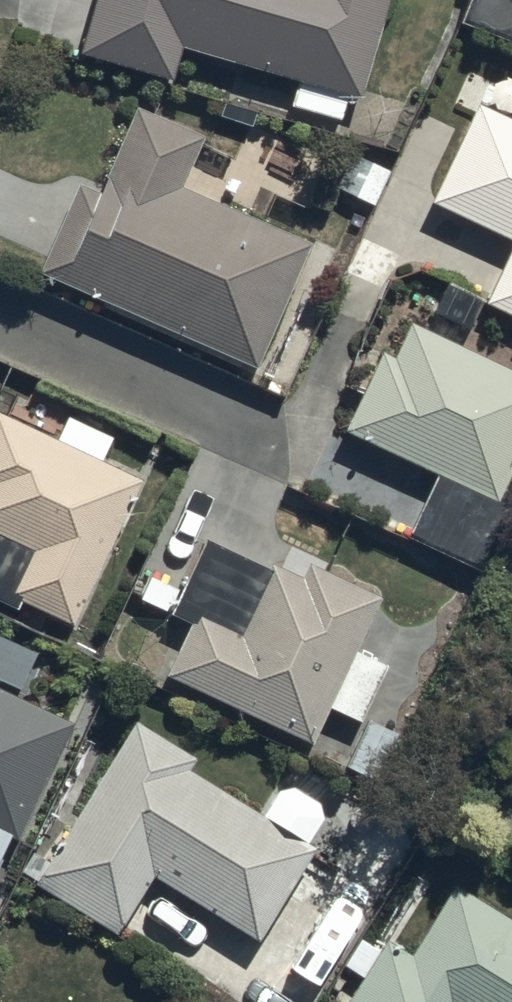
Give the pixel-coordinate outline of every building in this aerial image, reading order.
[(78,65),(173,93),(183,58),(300,92),(295,111),(345,125),(350,108),(362,111),(394,0),(97,0),(78,65)] [(457,33),(511,55),(511,0),(470,0),(457,33)] [(477,113),(431,211),(511,249),(511,129),(477,113)] [(314,255),(182,196),(204,147),(138,117),(99,204),(77,194),(37,283),(258,382),(314,255)] [(488,313),(511,324),(511,262),(488,313)] [(411,335),(395,370),(382,364),(345,442),(498,514),(505,500),(511,503),(511,382),(411,335)] [(66,424),(53,450),(0,424),(0,623),(40,643),(48,626),(71,637),(142,492),(101,473),(114,447),(66,424)] [(164,692),(311,756),(328,717),(360,731),(386,674),(357,661),(381,607),(309,576),(303,591),(203,548),(169,626),(189,634),(164,692)] [(11,846),(17,850),(75,734),(0,696),(0,869),(11,846)] [(195,770),(135,731),(34,889),(119,943),(155,887),(255,951),(313,861),(308,857),(328,825),(281,796),(262,826),(189,780),(195,770)] [(456,892),(410,968),(385,953),(355,1001),(511,1001),(511,926),(456,892)]
